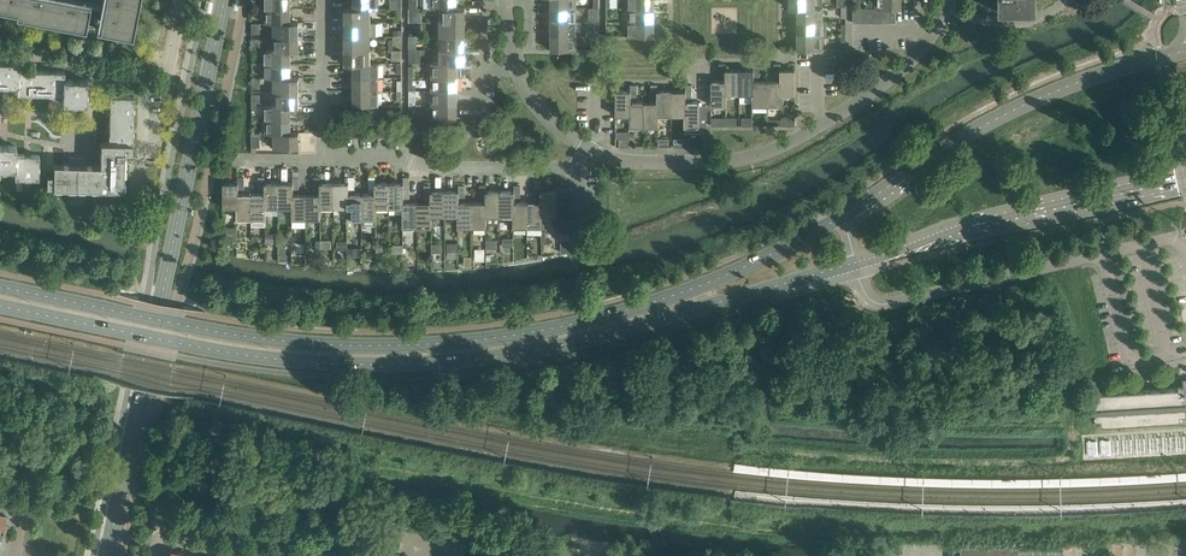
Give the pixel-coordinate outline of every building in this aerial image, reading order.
[(16,10),(81,23),(85,24),(94,25),(128,32),(134,0),(0,0),(0,7),(16,10)] [(378,0),(353,0),(353,7),(353,8),(370,8),(378,8),(378,0)] [(1000,13),(1034,13),(1034,0),(1000,0),(1000,13)] [(797,21),(822,21),(823,6),(814,6),(814,7),(797,7),(797,8),(797,21)] [(290,22),(290,21),(290,8),(265,7),(265,23),(274,23),(274,22),(290,22)] [(345,21),(370,21),(370,8),(353,8),(353,7),(345,7),(345,21)] [(465,7),(457,7),(440,7),(440,8),(440,21),(465,21),(465,7)] [(576,21),(576,7),(551,7),(551,21),(576,21)] [(417,8),(409,8),(409,22),(417,22),(421,22),(421,21),(421,18),(421,8),(417,8)] [(629,8),(629,21),(654,21),(654,8),(629,8)] [(274,36),(299,36),(299,21),(290,21),(290,22),(274,22),(274,23),(274,36)] [(345,21),(345,35),(370,35),(376,35),(376,21),(370,21),(345,21)] [(440,21),(440,35),(465,35),(465,21),(440,21)] [(551,21),(551,34),(576,34),(576,21),(551,21)] [(654,21),(629,21),(629,36),(654,36),(654,21)] [(797,34),(822,34),(822,21),(797,21),(797,34)] [(576,49),(576,34),(551,34),(551,49),(576,49)] [(797,49),(822,49),(822,34),(797,34),(797,49)] [(370,49),(370,35),(345,35),(345,49),(370,49)] [(440,35),(440,49),(465,49),(465,35),(440,35)] [(290,50),(299,50),(299,36),(274,36),(274,49),(290,49),(290,50)] [(417,40),(409,40),(409,49),(417,49),(417,46),(417,40)] [(265,63),(290,63),(290,50),(290,49),(274,49),(265,49),(265,63)] [(370,63),(370,62),(370,49),(345,49),(345,64),(353,64),(353,63),(370,63)] [(393,49),(389,49),(389,50),(392,50),(392,60),(393,60),(401,60),(401,49),(393,49)] [(417,49),(409,49),(409,61),(421,61),(421,49),(417,49)] [(440,49),(440,62),(457,62),(457,63),(465,63),(465,49),(440,49)] [(17,84),(17,69),(18,69),(18,60),(0,59),(0,84),(17,84)] [(378,62),(370,62),(370,63),(353,63),(353,64),(353,77),(378,77),(378,62)] [(457,76),(457,63),(457,62),(440,62),(432,62),(432,76),(457,76)] [(290,77),(290,63),(265,63),(265,77),(274,77),(290,77)] [(17,69),(17,84),(17,93),(40,94),(40,69),(18,69),(17,69)] [(40,94),(63,94),(63,79),(64,79),(64,70),(40,69),(40,94)] [(726,94),(739,94),(739,69),(725,69),(725,75),(725,80),(726,80),(726,94)] [(739,94),(752,94),(753,94),(753,80),(754,80),(753,69),(739,69),(739,94)] [(752,105),(767,105),(767,80),(760,80),(760,69),(753,69),(754,80),(753,80),(753,94),(752,94),(752,105)] [(780,94),(781,94),(795,94),(795,69),(780,69),(780,75),(780,80),(781,80),(780,94)] [(457,76),(432,76),(432,90),(457,90),(457,76)] [(274,91),(299,91),(299,77),(290,77),(274,77),(274,91)] [(353,91),(378,91),(378,77),(353,77),(353,91)] [(63,79),(63,94),(63,103),(87,103),(87,79),(64,79),(63,79)] [(711,105),(726,105),(726,94),(726,80),(725,80),(711,80),(711,105)] [(767,80),(767,105),(781,105),(781,94),(780,94),(781,80),(780,80),(767,80)] [(432,90),(432,104),(457,104),(457,90),(432,90)] [(630,90),(616,90),(616,115),(629,115),(630,115),(630,101),(631,101),(631,96),(630,90)] [(671,90),(657,90),(657,96),(657,101),(658,101),(657,115),(658,115),(671,115),(671,90)] [(671,115),(684,115),(685,115),(685,101),(686,101),(686,96),(685,90),(671,90),(671,115)] [(692,101),(692,90),(685,90),(686,96),(686,101),(685,101),(685,115),(684,115),(684,131),(699,131),(699,112),(707,112),(707,105),(699,105),(699,101),(692,101)] [(290,106),(299,106),(299,91),(274,91),(274,104),(274,105),(290,105),(290,106)] [(378,105),(378,91),(353,91),(353,105),(378,105)] [(134,95),(110,95),(109,118),(134,119),(134,95)] [(644,101),(631,101),(630,101),(630,115),(629,115),(629,126),(644,126),(644,101)] [(644,126),(658,126),(658,115),(657,115),(658,101),(657,101),(644,101),(644,126)] [(290,119),(290,106),(290,105),(274,105),(274,104),(265,104),(265,119),(290,119)] [(457,104),(432,104),(432,118),(457,118),(457,104)] [(68,155),(68,163),(53,163),(53,173),(47,173),(46,185),(53,185),(53,187),(68,187),(67,195),(85,196),(85,188),(123,189),(124,151),(131,151),(132,143),(133,143),(134,119),(109,118),(109,141),(100,141),(100,164),(86,164),(86,155),(68,155)] [(290,132),(290,131),(290,119),(265,119),(265,133),(274,133),(274,132),(290,132)] [(274,132),(274,133),(274,147),(299,147),(299,131),(290,131),(290,132),(274,132)] [(15,169),(15,153),(16,153),(16,145),(0,144),(0,169),(15,169)] [(15,153),(15,169),(14,178),(38,178),(39,154),(16,153),(15,153)] [(334,182),(334,207),(334,213),(347,213),(347,207),(348,207),(348,179),(355,179),(355,176),(348,176),(345,176),(345,182),(334,182)] [(369,194),(362,194),(362,219),(362,225),(376,225),(376,207),(376,194),(375,194),(375,188),(375,182),(375,176),(369,176),(369,194)] [(402,227),(417,227),(417,202),(409,202),(409,176),(403,176),(403,182),(403,189),(404,189),(404,202),(403,202),(403,207),(402,207),(402,227)] [(348,179),(348,207),(347,207),(347,213),(347,219),(348,219),(348,221),(359,221),(359,219),(362,219),(362,194),(355,194),(355,179),(348,179)] [(223,207),(237,207),(238,207),(238,193),(238,188),(238,182),(223,182),(223,207)] [(266,207),(279,207),(279,182),(265,182),(265,188),(264,188),(264,193),(265,193),(265,207),(266,207)] [(279,207),(292,207),(293,207),(293,193),(293,188),(293,182),(279,182),(279,207)] [(321,207),(334,207),(334,182),(320,182),(320,188),(320,194),(321,194),(321,207)] [(376,207),(389,207),(389,182),(375,182),(375,188),(375,194),(376,194),(376,207)] [(403,202),(404,202),(404,189),(403,189),(403,182),(389,182),(389,207),(402,207),(403,207),(403,202)] [(432,215),(445,215),(445,190),(431,190),(431,191),(431,197),(430,197),(430,202),(431,202),(431,215),(432,215)] [(459,190),(445,190),(445,215),(458,215),(458,202),(459,202),(459,197),(459,191),(459,190)] [(541,191),(541,197),(541,202),(541,215),(542,215),(556,215),(556,210),(556,203),(556,196),(556,190),(541,191)] [(487,215),(500,215),(500,191),(486,191),(486,197),(486,202),(486,215),(487,215)] [(500,215),(513,215),(514,215),(514,202),(515,202),(515,197),(514,197),(514,191),(500,191),(500,215)] [(251,193),(238,193),(238,207),(237,207),(237,218),(251,218),(251,193)] [(264,193),(251,193),(251,218),(251,226),(254,226),(266,226),(266,218),(266,214),(266,207),(265,207),(265,193),(264,193)] [(307,193),(293,193),(293,207),(292,207),(292,218),(307,219),(307,193)] [(321,218),(321,207),(321,194),(320,194),(307,193),(307,219),(321,218)] [(535,202),(528,202),(528,227),(542,227),(542,215),(541,215),(541,202),(541,197),(535,197),(535,202)] [(432,227),(432,215),(431,215),(431,202),(430,202),(417,202),(417,227),(432,227)] [(458,227),(472,227),(472,202),(459,202),(458,202),(458,215),(458,227)] [(487,227),(487,215),(486,215),(486,202),(472,202),(472,227),(474,227),(474,233),(485,233),(485,227),(487,227)] [(528,202),(515,202),(514,202),(514,215),(513,215),(513,227),(528,227),(528,202)] [(474,259),(483,260),(484,248),(474,247),(474,259)] [(1099,392),(1099,398),(1094,398),(1094,406),(1092,406),(1092,413),(1095,413),(1095,421),(1100,420),(1101,426),(1180,421),(1180,423),(1185,423),(1185,379),(1180,380),(1181,385),(1178,385),(1178,388),(1099,392)] [(164,463),(170,464),(173,450),(167,449),(164,463)]
